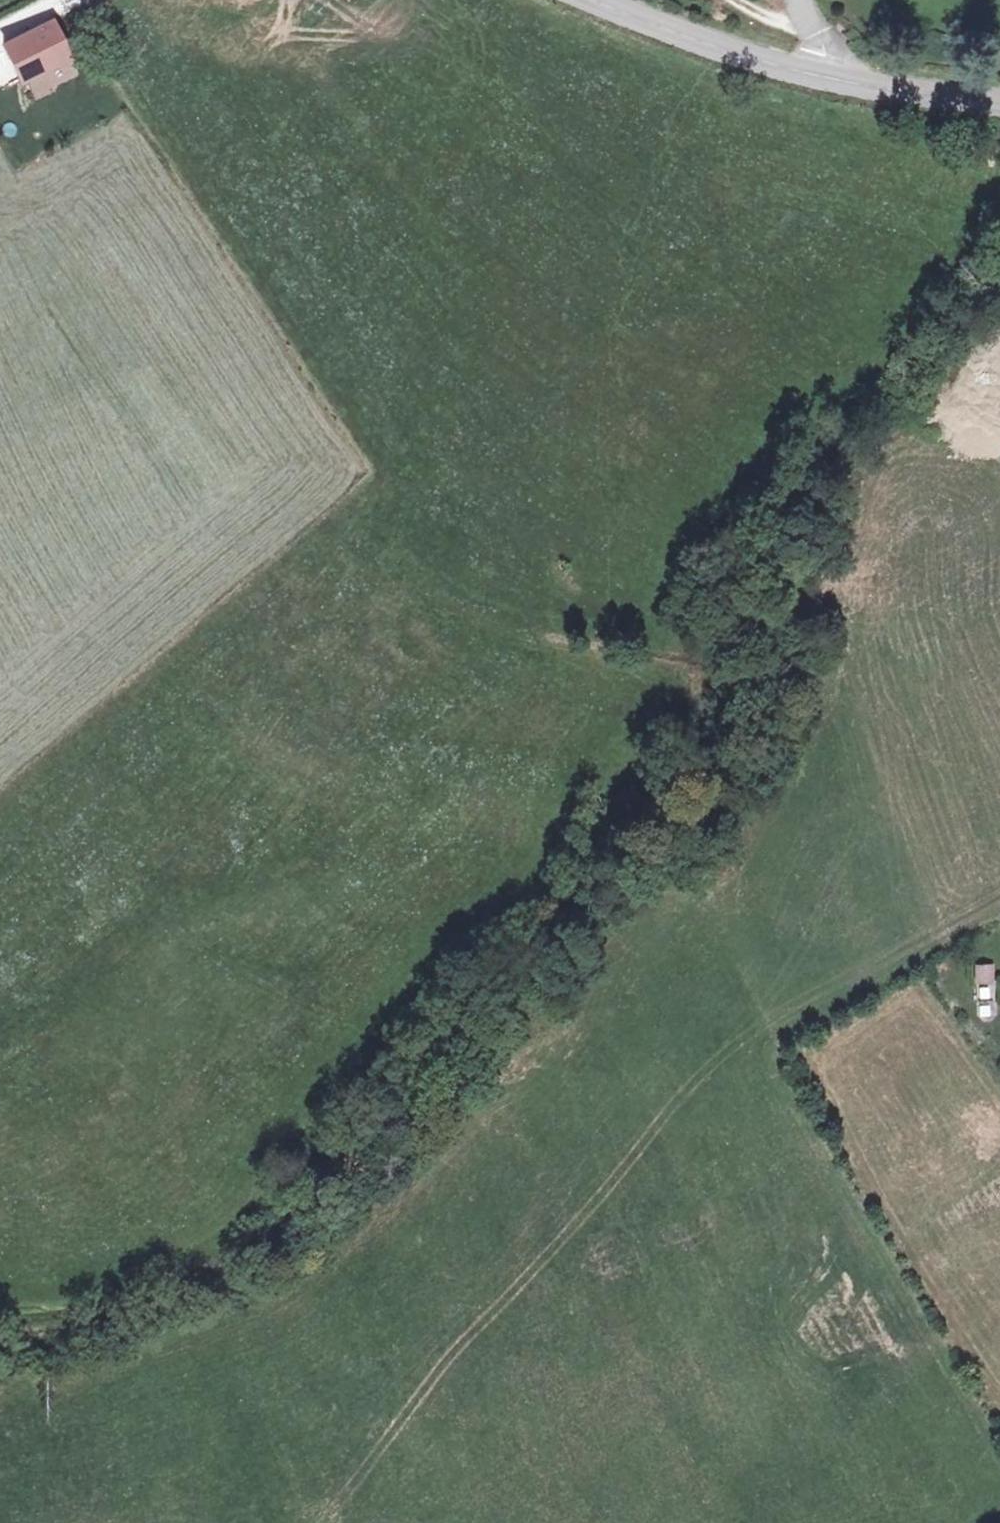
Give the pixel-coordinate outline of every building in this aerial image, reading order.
[(0,49),(0,51),(17,85),(66,60),(48,25),(0,49)] [(974,965),(975,984),(994,983),(994,964),(974,965)] [(979,1017),(996,1016),(994,985),(977,986),(979,1017)]
